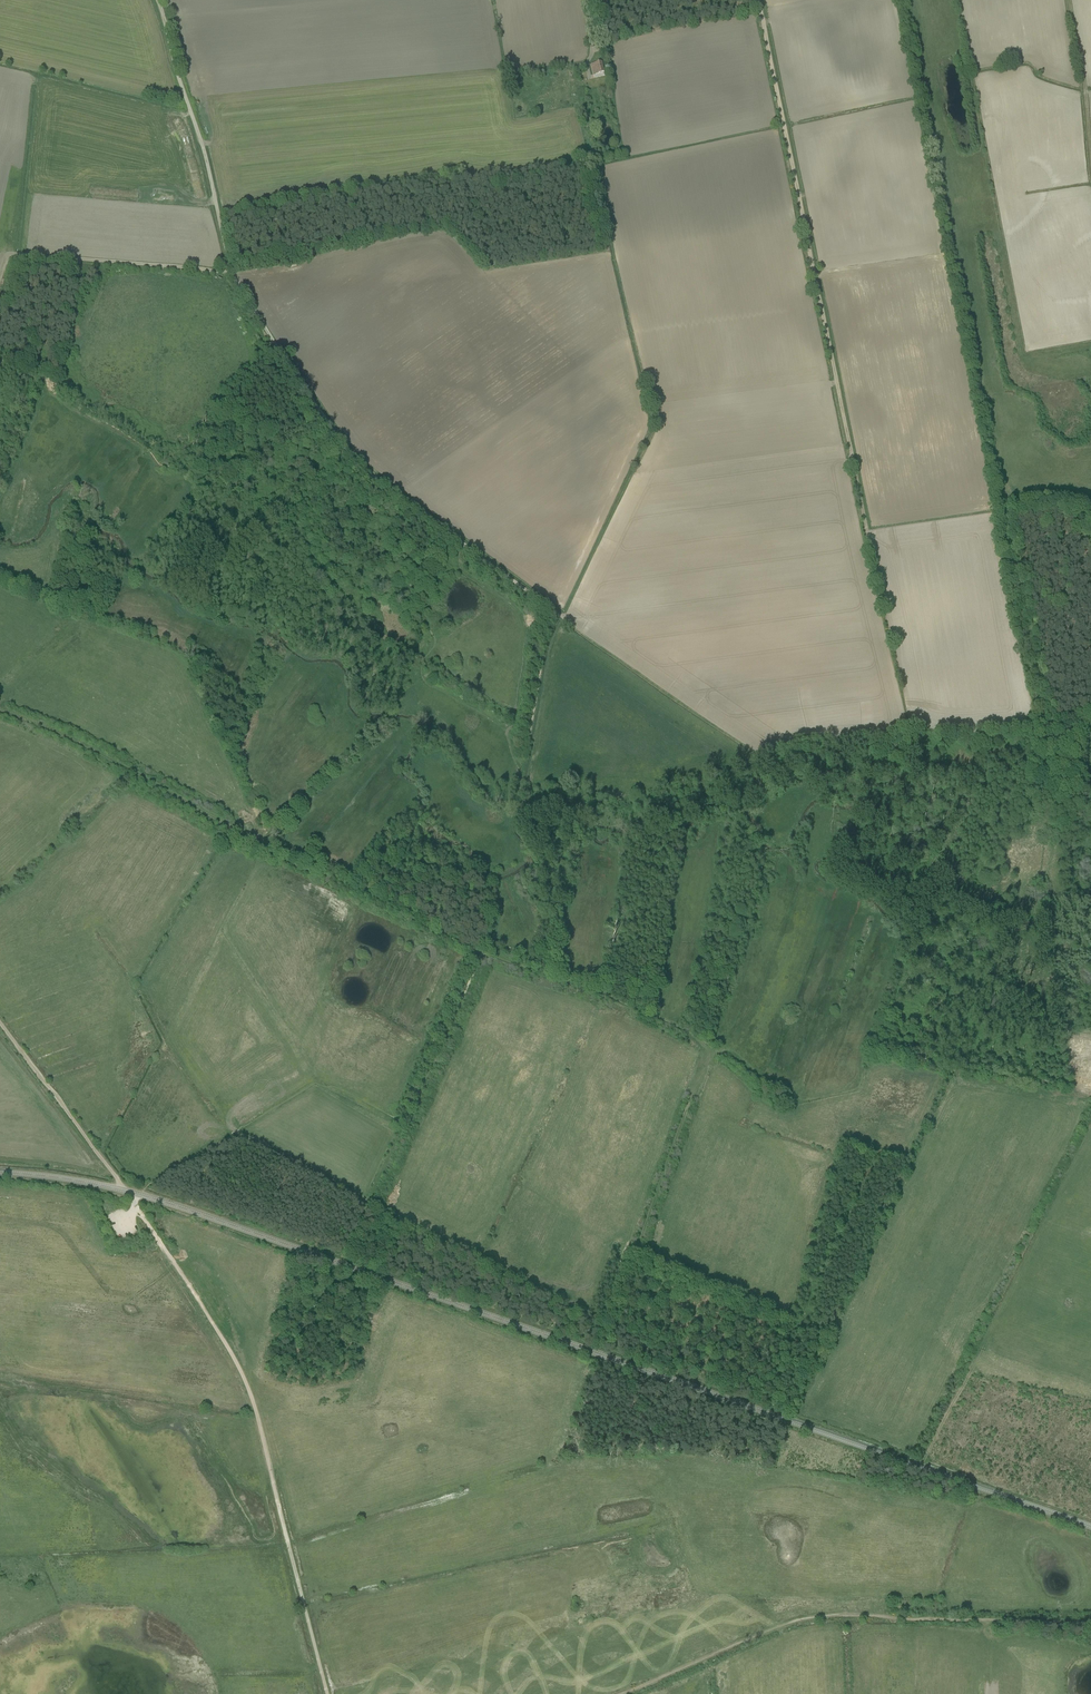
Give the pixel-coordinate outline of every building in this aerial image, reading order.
[(603,63),(591,64),(592,76),(604,74),(603,63)]
